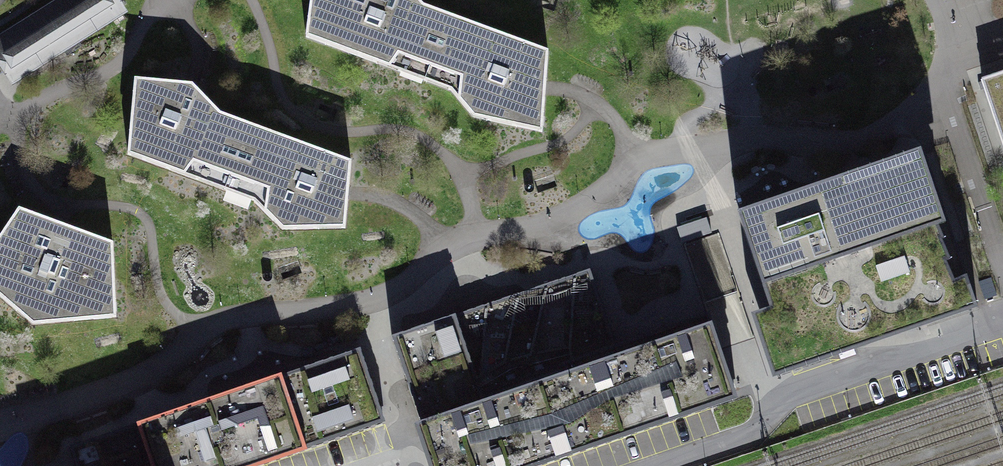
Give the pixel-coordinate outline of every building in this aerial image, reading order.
[(12,86),(128,12),(120,0),(54,0),(0,35),(0,68),(12,86)] [(305,37),(449,90),(473,118),(542,133),(548,51),(423,5),(419,0),(310,0),(305,37)] [(981,79),(1002,144),(1002,72),(981,79)] [(192,84),(134,79),(127,155),(255,202),(264,211),(282,230),(345,229),(351,161),(221,113),(192,84)] [(772,381),(976,312),(922,153),(737,216),(769,310),(750,317),(772,381)] [(18,209),(0,236),(0,298),(32,326),(116,319),(113,243),(18,209)] [(419,344),(443,416),(420,424),(434,465),(505,465),(731,389),(705,310),(581,352),(562,296),(419,344)] [(175,412),(194,465),(264,465),(397,420),(370,344),(188,407),(175,412)] [(175,412),(68,449),(75,465),(194,465),(175,412)]
